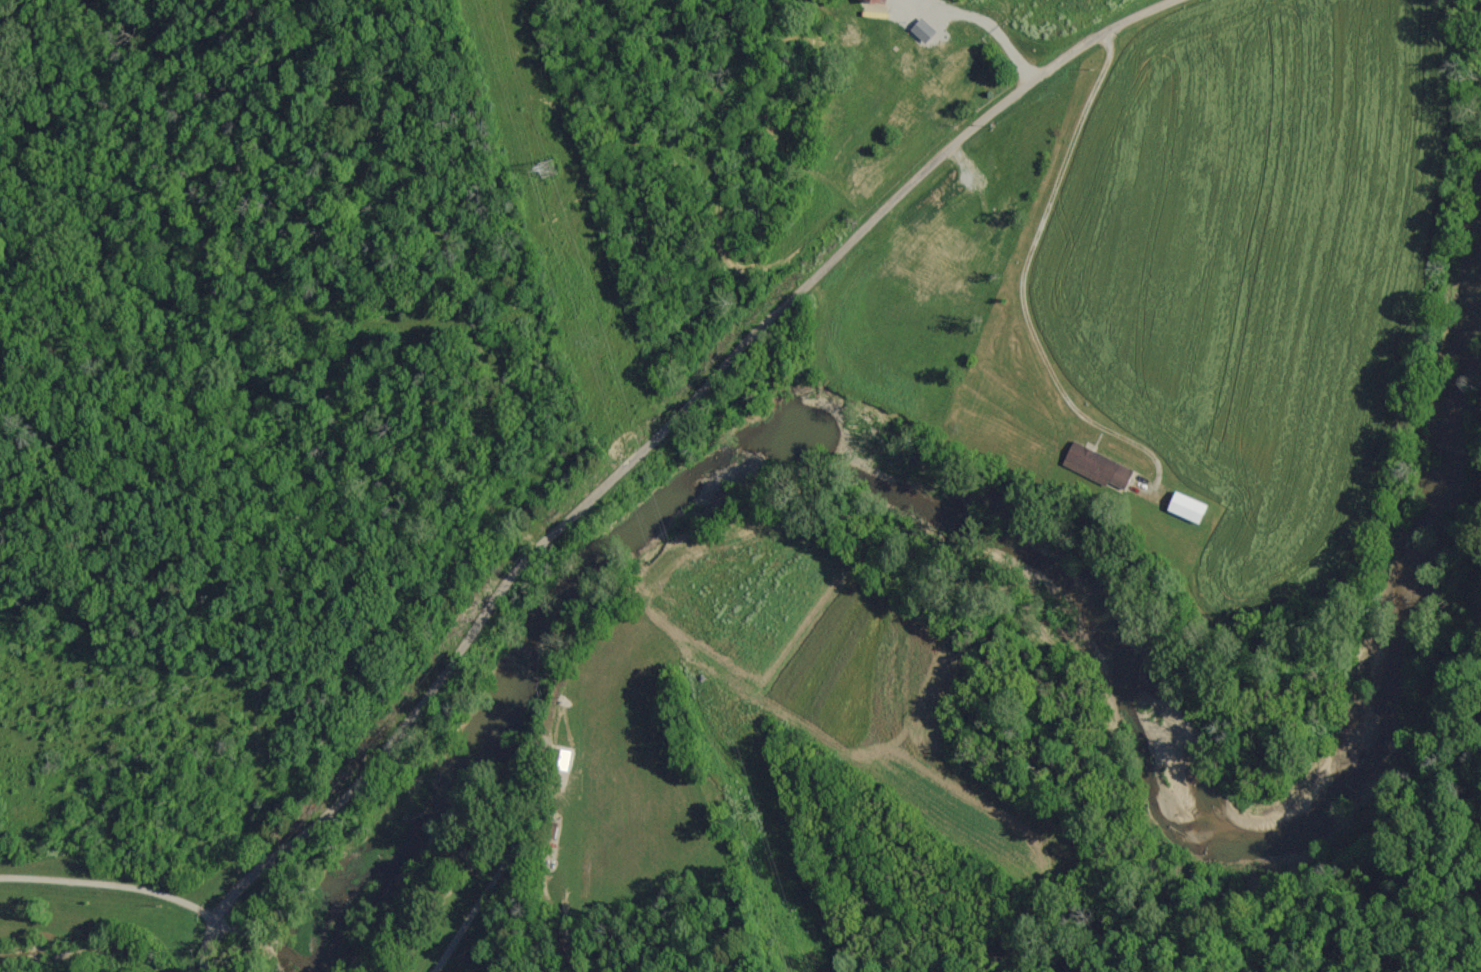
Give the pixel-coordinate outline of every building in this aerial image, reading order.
[(1113,484),(1122,459),(1076,443),(1067,469),(1113,484)] [(1206,525),(1215,506),(1183,492),(1174,511),(1206,525)]
